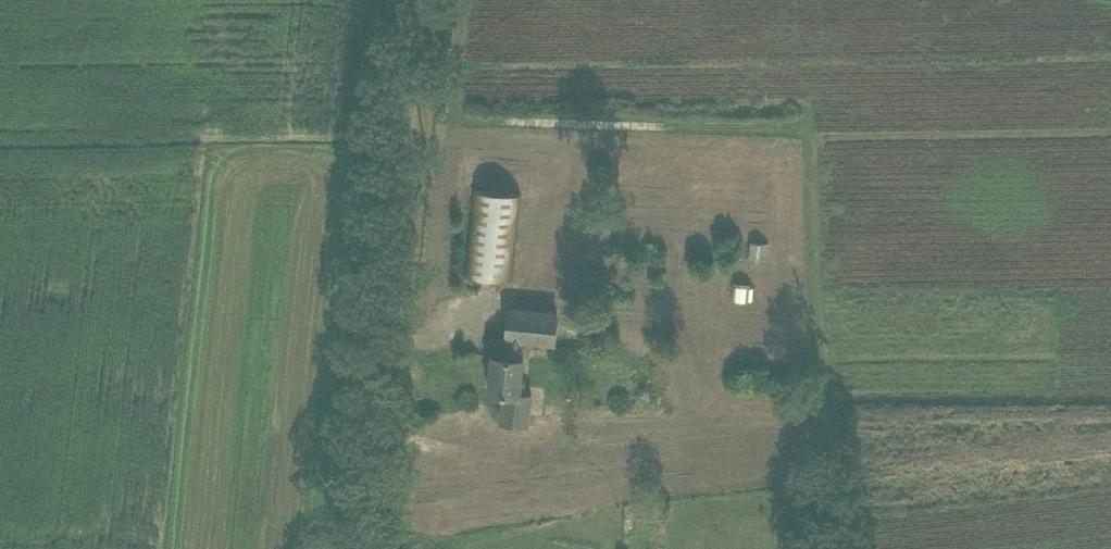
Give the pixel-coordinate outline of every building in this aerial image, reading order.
[(473,188),(464,273),(512,278),(521,193),(473,188)] [(492,353),(489,390),(503,392),(500,421),(529,424),(532,394),(520,393),(524,356),(523,356),(525,339),(554,342),(557,311),(531,309),(510,307),(507,337),(508,337),(506,355),(492,353)]
